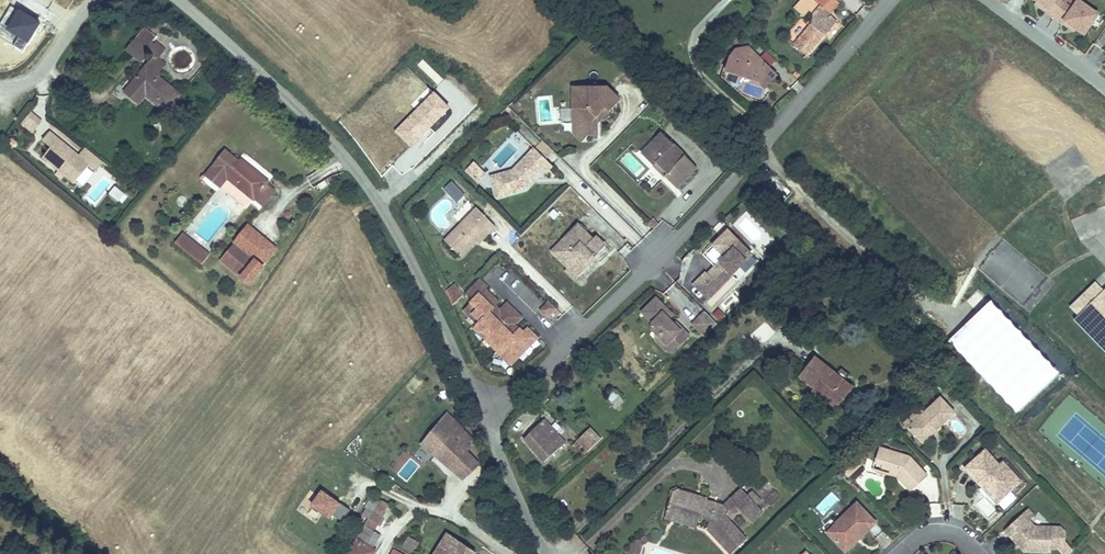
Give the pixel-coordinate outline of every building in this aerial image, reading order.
[(815,0),(804,0),(796,9),(805,17),(810,11),(814,15),(813,25),(795,46),(807,55),(837,20),(830,14),(818,3),(815,0)] [(818,3),(830,14),(839,4),(835,0),(820,0),(818,3)] [(1035,6),(1044,12),(1051,17),(1061,23),(1065,17),(1066,18),(1078,0),(1062,0),(1060,3),(1056,0),(1039,0),(1035,6)] [(1051,17),(1044,12),(1041,16),(1049,21),(1051,17)] [(156,55),(148,65),(126,92),(138,101),(145,93),(168,111),(181,94),(159,76),(161,74),(159,71),(166,63),(158,57),(166,48),(157,41),(155,44),(153,42),(157,37),(146,28),(129,49),(142,61),(150,51),(156,55)] [(724,79),(773,89),(779,62),(730,51),(724,79)] [(622,102),(609,89),(574,89),(574,124),(587,137),(598,137),(598,125),(598,118),(607,110),(610,113),(622,102)] [(610,113),(607,110),(598,118),(598,125),(610,113)] [(33,135),(43,122),(30,112),(20,125),(33,135)] [(574,124),(574,135),(581,142),(587,137),(574,124)] [(663,135),(643,156),(654,168),(658,164),(669,176),(666,179),(677,191),(698,170),(663,135)] [(60,139),(45,157),(76,183),(90,165),(60,139)] [(553,167),(535,149),(513,170),(491,177),(497,197),(524,190),(529,185),(528,183),(532,179),(535,179),(543,171),(546,173),(553,167)] [(240,162),(226,151),(206,176),(219,187),(227,177),(255,200),(263,207),(276,191),(267,184),(269,182),(258,173),(256,176),(250,172),(253,169),(242,160),(240,162)] [(474,163),(467,170),(480,183),(487,175),(474,163)] [(658,164),(654,168),(666,179),(669,176),(658,164)] [(219,187),(247,209),(255,200),(227,177),(219,187)] [(109,195),(122,205),(128,197),(115,187),(109,195)] [(495,227),(476,208),(444,241),(460,257),(474,242),(484,232),(487,235),(495,227)] [(578,274),(605,248),(595,238),(592,241),(578,227),(561,243),(564,246),(555,255),(567,268),(571,268),(578,274)] [(487,235),(484,232),(474,242),(477,245),(487,235)] [(731,232),(716,247),(728,259),(718,269),(724,274),(717,281),(711,275),(710,274),(697,286),(711,301),(750,263),(746,258),(751,253),(731,232)] [(182,233),(173,246),(202,265),(211,252),(182,233)] [(256,260),(235,243),(221,260),(242,277),(250,268),(255,272),(259,267),(254,263),(256,260)] [(561,243),(552,252),(555,255),(564,246),(561,243)] [(756,257),(751,253),(746,258),(750,263),(756,257)] [(718,269),(711,275),(717,281),(724,274),(718,269)] [(478,279),(464,292),(471,300),(462,310),(468,316),(471,313),(478,321),(475,324),(471,327),(477,334),(481,331),(486,336),(491,342),(489,345),(495,351),(498,348),(505,356),(502,359),(508,365),(517,357),(515,355),(519,351),(520,353),(535,339),(525,329),(521,332),(517,328),(514,331),(510,327),(513,324),(519,317),(513,311),(505,303),(499,310),(496,312),(492,308),(495,305),(497,303),(489,294),(486,297),(481,292),(484,289),(486,287),(478,279)] [(453,284),(443,294),(454,305),(464,295),(453,284)] [(1096,285),(1093,288),(1100,295),(1103,292),(1096,285)] [(1103,292),(1100,295),(1093,288),(1073,307),(1080,315),(1089,323),(1085,327),(1104,347),(1104,295),(1103,292)] [(489,294),(484,289),(481,292),(486,297),(489,294)] [(660,299),(645,313),(655,324),(655,330),(659,334),(670,346),(673,343),(679,350),(692,337),(686,330),(684,332),(677,324),(672,320),(676,316),(660,299)] [(547,302),(539,310),(545,316),(553,308),(547,302)] [(471,313),(468,316),(475,324),(478,321),(471,313)] [(708,313),(696,326),(708,338),(721,325),(708,313)] [(1077,318),(1085,327),(1089,323),(1080,315),(1077,318)] [(679,323),(677,324),(684,332),(686,330),(679,323)] [(481,331),(477,334),(483,339),(486,336),(481,331)] [(659,334),(659,341),(669,352),(676,353),(670,346),(659,334)] [(486,336),(483,339),(489,345),(491,342),(486,336)] [(670,346),(676,353),(679,350),(673,343),(670,346)] [(498,348),(495,351),(502,359),(505,356),(498,348)] [(817,358),(802,377),(817,389),(819,388),(839,405),(853,388),(817,358)] [(817,389),(813,393),(835,410),(839,405),(819,388),(817,389)] [(617,391),(608,399),(616,409),(625,402),(617,391)] [(1022,405),(1038,419),(1048,408),(1033,394),(1022,405)] [(954,415),(940,400),(908,430),(922,445),(932,435),(930,433),(934,429),(936,432),(954,415)] [(960,421),(973,434),(982,424),(969,412),(960,421)] [(471,446),(467,443),(472,438),(447,415),(438,424),(423,443),(463,479),(478,464),(480,463),(467,451),(471,446)] [(545,462),(566,444),(544,420),(525,439),(545,462)] [(591,428),(577,441),(588,452),(602,439),(591,428)] [(906,452),(876,443),(872,458),(880,460),(879,463),(894,468),(896,470),(894,472),(908,487),(924,471),(906,452)] [(998,464),(985,450),(965,468),(981,485),(984,483),(986,485),(985,490),(991,496),(998,490),(999,491),(1001,490),(1005,495),(1021,480),(1010,469),(1004,475),(996,466),(998,464)] [(880,460),(872,458),(870,465),(894,472),(896,470),(894,468),(879,463),(880,460)] [(723,506),(720,509),(706,505),(707,501),(708,498),(679,489),(679,490),(678,488),(673,491),(671,497),(673,497),(669,509),(681,513),(680,516),(700,522),(701,518),(711,521),(708,529),(731,553),(732,553),(749,539),(731,520),(741,511),(752,522),(763,511),(757,504),(749,496),(742,488),(723,506)] [(1005,495),(1001,490),(999,491),(998,490),(991,496),(997,502),(1005,495)] [(753,492),(749,496),(757,504),(761,500),(753,492)] [(348,509),(330,497),(322,508),(321,509),(325,512),(339,522),(348,509)] [(389,504),(375,497),(368,507),(377,513),(382,505),(386,508),(389,504)] [(881,520),(862,500),(841,519),(842,520),(828,533),(842,549),(860,532),(864,536),(881,520)] [(322,508),(312,501),(300,517),(308,524),(314,517),(318,520),(324,513),(325,512),(321,509),(322,508)] [(368,507),(363,515),(372,521),(377,513),(368,507)] [(681,513),(669,509),(666,519),(698,529),(700,522),(680,516),(681,513)] [(1070,539),(1060,528),(1035,527),(1029,521),(1035,516),(1028,509),(1005,530),(1012,537),(1014,535),(1024,546),(1024,551),(1051,552),(1052,548),(1059,549),(1070,539)] [(350,553),(375,553),(377,551),(373,549),(382,535),(367,526),(350,553)] [(864,536),(860,532),(842,549),(845,553),(864,536)] [(449,534),(437,553),(477,553),(478,553),(449,534)] [(1024,546),(1014,535),(1012,537),(1024,551),(1024,546)] [(644,545),(649,542),(645,536),(632,544),(629,553),(641,553),(644,545)] [(419,543),(407,537),(401,548),(413,553),(414,553),(419,543)] [(1067,545),(1061,551),(1064,553),(1068,553),(1072,550),(1067,545)]
